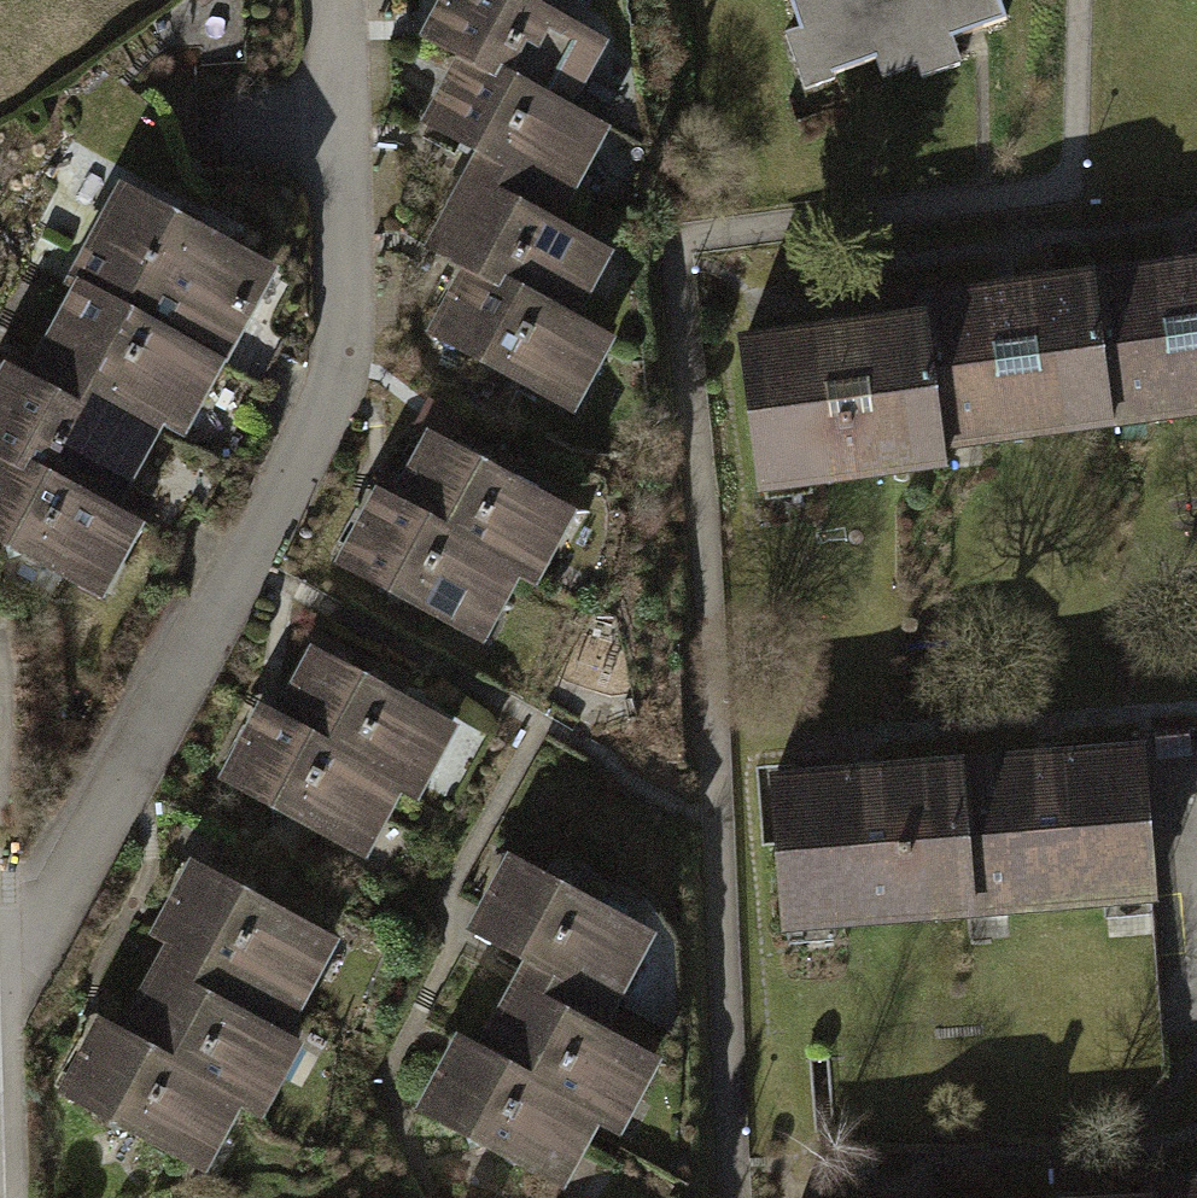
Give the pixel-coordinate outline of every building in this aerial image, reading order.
[(551,117),(589,47),(502,0),(426,0),(405,39),(438,57),(551,117)] [(793,37),(779,41),(796,92),(866,67),(871,82),(908,69),(912,81),(954,66),(945,40),(993,24),(984,0),(780,0),(793,37)] [(445,175),(540,226),(588,137),(551,117),(438,57),(390,145),(445,175)] [(438,267),(555,329),(595,255),(540,226),(445,175),(405,249),(438,267)] [(112,192),(63,286),(218,367),(267,272),(112,192)] [(1087,280),(1108,426),(1109,436),(1196,424),(1196,264),(1087,280)] [(912,291),(915,310),(936,450),(1108,426),(1087,280),(1085,266),(912,291)] [(399,339),(549,419),(588,347),(555,329),(438,267),(399,339)] [(63,286),(14,379),(147,448),(169,460),(218,367),(63,286)] [(915,310),(728,338),(750,489),(937,462),(936,450),(915,310)] [(109,520),(147,448),(14,379),(0,372),(0,463),(109,520)] [(410,432),(377,492),(513,566),(525,573),(558,512),(410,432)] [(131,531),(109,520),(0,463),(0,561),(91,608),(131,531)] [(377,492),(367,487),(326,562),(472,642),(513,566),(377,492)] [(445,721),(294,642),(257,713),(390,783),(407,792),(445,721)] [(390,783),(257,713),(244,706),(205,780),(351,857),(390,783)] [(1136,753),(952,768),(965,929),(1149,915),(1136,753)] [(952,768),(762,783),(774,944),(965,929),(952,768)] [(316,934),(169,857),(129,934),(146,943),(276,1011),(316,934)] [(638,943),(489,866),(449,943),(507,973),(598,1020),(638,943)] [(276,1011),(146,943),(102,1027),(224,1091),(255,1107),(300,1023),(276,1011)] [(598,1020),(507,973),(463,1057),(588,1122),(616,1137),(660,1052),(598,1020)] [(224,1091),(102,1027),(78,1015),(34,1099),(180,1175),(224,1091)] [(588,1122),(463,1057),(440,1045),(401,1118),(550,1195),(588,1122)] [(1139,1197),(1196,1197),(1196,1185),(1138,1188),(1139,1197)]
